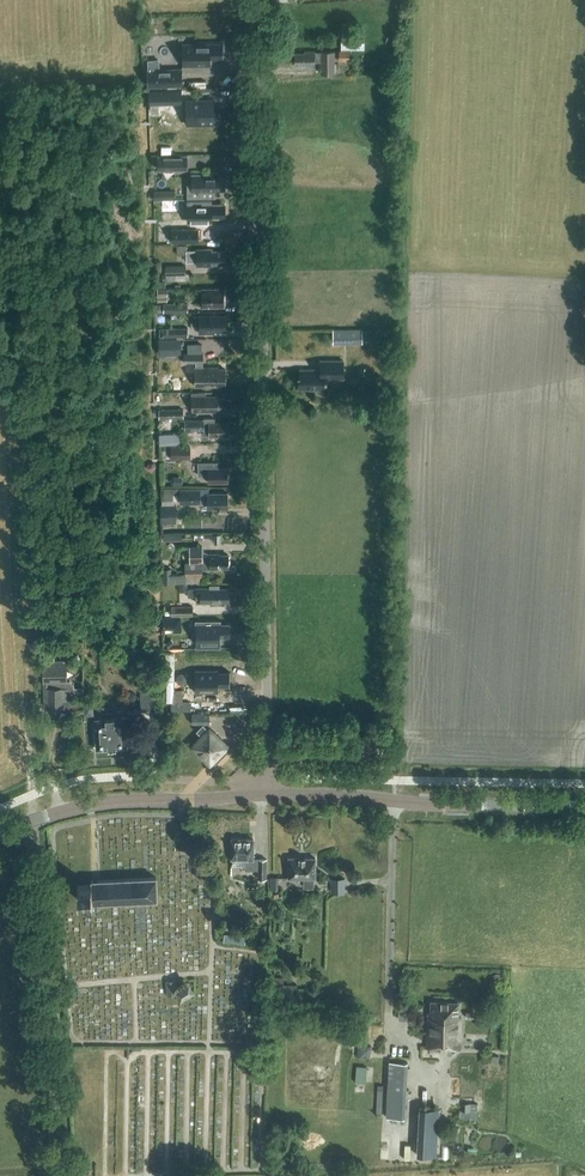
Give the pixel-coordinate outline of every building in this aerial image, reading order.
[(365,41),(340,40),(340,47),(364,48),(365,41)] [(210,43),(182,43),(183,65),(210,65),(210,58),(223,58),(223,43),(210,43)] [(340,62),(350,61),(350,50),(339,51),(340,62)] [(334,73),(334,51),(321,51),(315,51),(314,51),(305,51),(305,53),(295,53),(295,65),(305,64),(305,66),(315,66),(315,62),(321,62),(321,73),(334,73)] [(160,59),(148,59),(148,69),(148,86),(182,85),(181,68),(160,69),(160,59)] [(173,90),(149,91),(149,105),(174,104),(173,90)] [(210,108),(210,99),(191,100),(191,112),(195,111),(195,124),(211,124),(211,123),(214,123),(214,122),(224,122),(223,111),(220,111),(220,108),(210,108)] [(188,169),(188,155),(157,155),(157,170),(188,169)] [(191,183),(187,183),(187,197),(202,197),(202,191),(211,191),(211,190),(226,190),(225,176),(222,176),(222,174),(191,174),(191,183)] [(186,222),(187,198),(176,198),(176,191),(157,190),(157,197),(175,197),(174,222),(186,222)] [(225,217),(224,204),(196,204),(196,206),(195,206),(196,216),(198,216),(198,217),(225,217)] [(196,241),(196,229),(172,229),(172,241),(196,241)] [(212,250),(212,249),(197,249),(197,250),(187,250),(187,261),(197,261),(197,266),(212,266),(212,264),(225,264),(225,250),(212,250)] [(167,281),(187,280),(187,265),(166,266),(167,281)] [(167,301),(167,288),(158,288),(158,301),(167,301)] [(202,306),(224,306),(224,288),(202,289),(202,306)] [(226,330),(225,315),(199,315),(199,333),(216,333),(216,330),(226,330)] [(188,337),(188,327),(164,327),(164,337),(188,337)] [(333,341),(362,341),(362,329),(333,329),(333,341)] [(203,367),(203,353),(203,344),(188,344),(188,353),(184,353),(184,362),(196,362),(196,367),(195,367),(195,386),(212,386),(212,385),(225,385),(225,383),(226,382),(226,378),(225,377),(225,369),(218,369),(218,367),(203,367)] [(343,378),(343,360),(321,360),(321,369),(300,369),(300,377),(299,377),(299,388),(316,388),(316,391),(318,393),(321,394),(324,393),(326,391),(326,388),(327,378),(343,378)] [(205,396),(205,393),(192,393),(192,410),(218,410),(218,409),(227,409),(227,397),(218,397),(218,396),(205,396)] [(160,419),(185,419),(185,409),(160,409),(160,419)] [(227,422),(215,423),(215,418),(203,418),(203,420),(185,420),(185,430),(204,429),(204,435),(209,435),(209,436),(217,436),(217,434),(227,434),(227,422)] [(171,445),(171,458),(191,458),(191,445),(171,445)] [(218,467),(218,462),(198,462),(198,475),(209,475),(209,482),(228,481),(227,467),(218,467)] [(210,492),(210,488),(163,488),(163,500),(181,500),(181,503),(200,503),(200,500),(207,500),(207,507),(228,507),(228,492),(210,492)] [(176,523),(176,505),(161,505),(160,522),(176,523)] [(167,538),(184,538),(184,530),(167,531),(167,538)] [(202,554),(202,546),(190,547),(190,562),(184,562),(184,572),(171,572),(171,568),(163,568),(163,583),(186,583),(191,583),(191,579),(203,579),(202,568),(210,568),(218,568),(218,567),(229,567),(229,554),(219,555),(219,553),(202,554)] [(219,588),(219,587),(219,585),(210,585),(210,587),(196,587),(196,588),(188,588),(188,596),(196,596),(196,602),(218,602),(219,601),(229,601),(229,588),(219,588)] [(165,616),(193,616),(193,606),(171,606),(171,611),(165,611),(165,616)] [(164,617),(164,627),(176,627),(176,617),(164,617)] [(221,620),(196,620),(196,641),(220,641),(220,636),(229,636),(229,624),(221,624),(221,620)] [(63,662),(63,660),(44,660),(44,708),(62,708),(62,711),(68,714),(73,714),(73,708),(84,707),(84,700),(78,701),(74,697),(74,681),(68,681),(68,662),(63,662)] [(194,670),(194,693),(217,693),(217,686),(229,686),(229,672),(217,672),(217,670),(194,670)] [(180,709),(193,711),(194,701),(181,699),(180,709)] [(85,717),(94,716),(93,703),(84,704),(85,717)] [(104,718),(95,718),(97,749),(128,746),(127,731),(134,730),(133,716),(125,717),(125,716),(113,717),(112,712),(104,712),(104,718)] [(193,724),(210,723),(210,713),(193,714),(193,724)] [(209,729),(203,724),(196,730),(202,736),(193,746),(213,765),(230,748),(210,728),(209,729)] [(258,859),(253,859),(254,839),(232,838),(232,858),(232,865),(245,866),(245,869),(258,870),(258,878),(266,878),(267,859),(258,858),(258,859)] [(317,857),(289,857),(289,879),(304,879),(304,887),(314,887),(314,879),(317,879),(317,857)] [(157,901),(156,876),(96,880),(91,880),(91,884),(78,885),(79,899),(92,899),(93,903),(154,900),(154,901),(157,901)] [(332,893),(346,893),(346,879),(332,879),(332,893)] [(168,996),(178,995),(177,980),(167,981),(168,996)] [(459,1016),(459,1011),(458,1011),(458,1002),(432,1001),(431,1016),(428,1015),(427,1047),(460,1048),(461,1017),(459,1016)] [(399,1010),(399,1019),(415,1020),(416,1011),(399,1010)] [(371,1058),(372,1046),(360,1045),(359,1057),(371,1058)] [(406,1119),(408,1062),(389,1062),(386,1118),(406,1119)] [(358,1080),(369,1080),(369,1064),(359,1064),(358,1080)] [(477,1102),(463,1102),(463,1110),(469,1111),(469,1109),(476,1110),(477,1102)] [(438,1108),(419,1107),(417,1156),(436,1157),(438,1108)]
